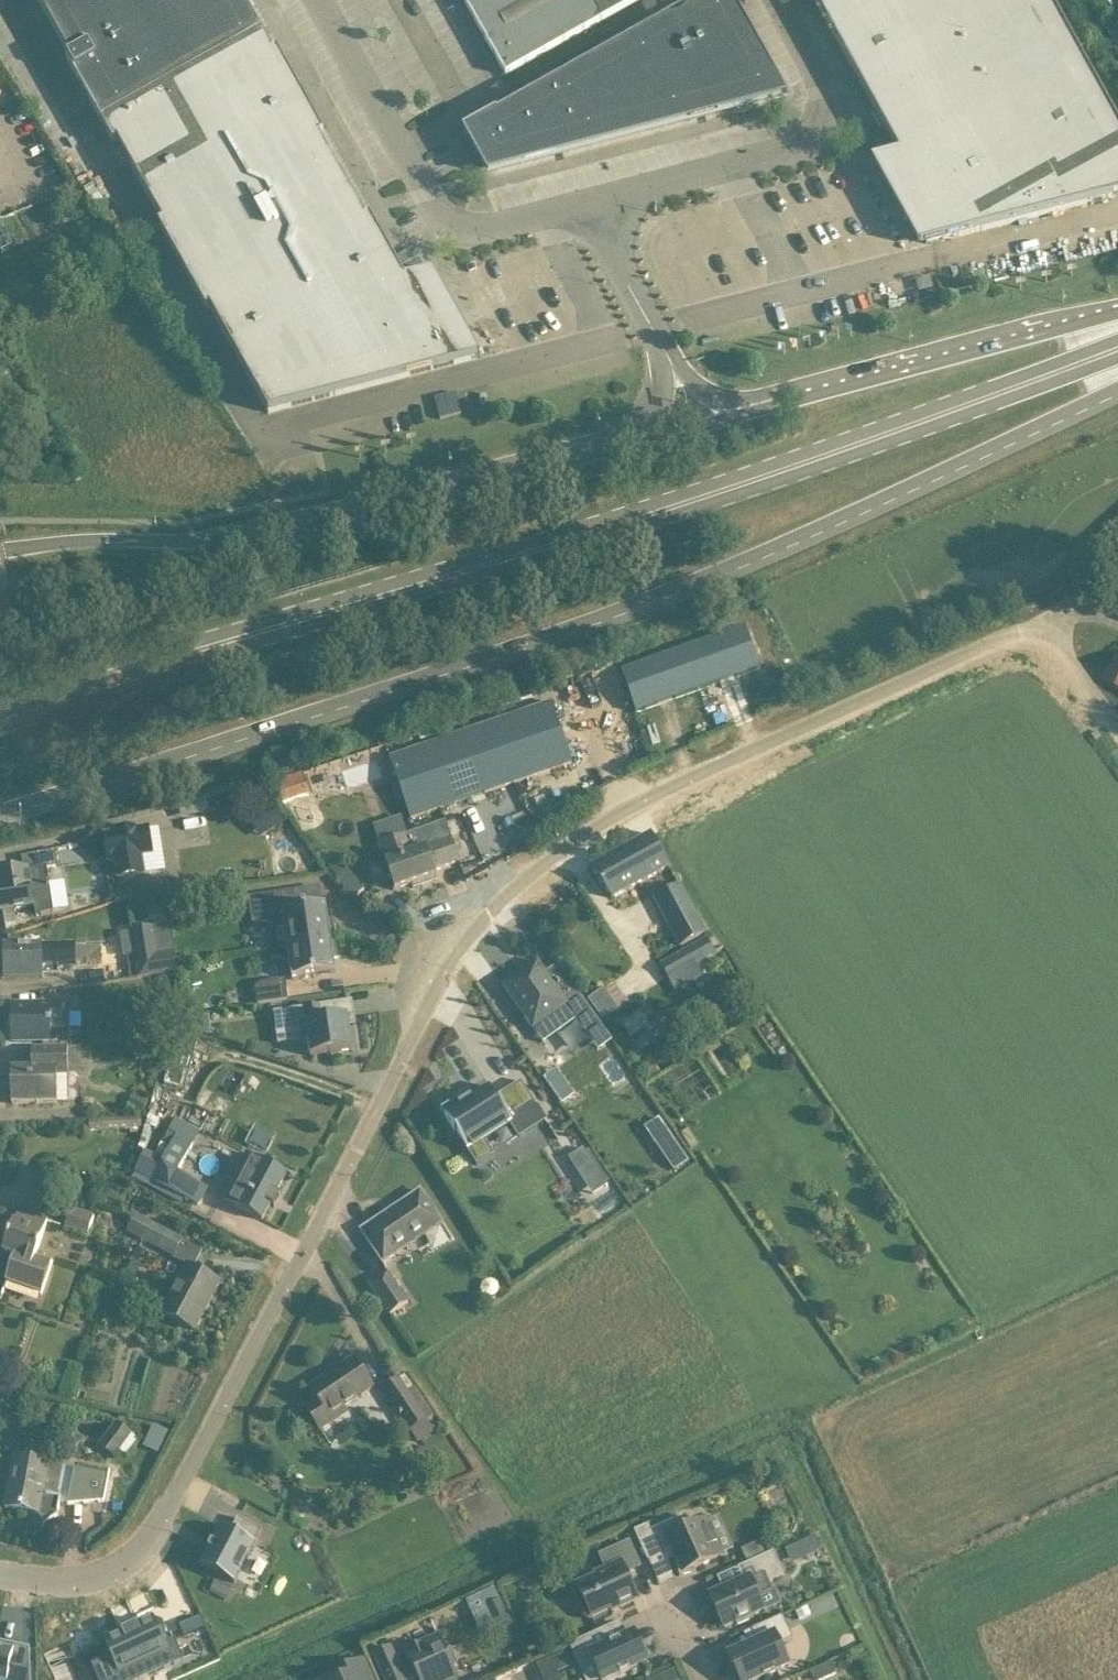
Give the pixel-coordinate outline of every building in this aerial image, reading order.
[(71,58),(177,0),(38,0),(71,58)] [(80,84),(114,145),(118,143),(273,53),(243,0),(177,0),(71,58),(67,60),(80,84)] [(641,0),(464,0),(484,37),(506,76),(584,32),(641,0)] [(643,132),(645,137),(789,99),(786,95),(733,0),(704,0),(601,58),(643,132)] [(878,115),(1058,15),(1050,0),(814,0),(878,115)] [(880,159),(872,161),(919,247),(1117,196),(1117,124),(1058,15),(878,115),(900,154),(880,159)] [(1117,46),(1117,22),(1105,30),(1116,48),(1117,46)] [(278,51),(273,53),(118,143),(163,224),(321,138),(325,136),(278,51)] [(601,58),(498,115),(497,114),(463,132),(489,178),(645,137),(643,132),(601,58)] [(211,309),(366,220),(321,138),(163,224),(160,226),(207,311),(211,309)] [(269,413),(473,360),(481,358),(434,274),(405,280),(370,217),(366,220),(211,309),(269,413)] [(634,712),(759,668),(744,627),(619,670),(634,712)] [(1117,689),(1117,653),(1102,680),(1117,689)] [(552,703),(391,759),(412,820),(573,764),(552,703)] [(306,779),(284,781),(285,797),(308,795),(306,779)] [(274,800),(257,811),(271,832),(288,821),(274,800)] [(455,834),(468,828),(462,817),(450,823),(455,834)] [(408,835),(380,845),(396,890),(437,876),(435,871),(449,866),(459,863),(460,862),(453,840),(446,822),(408,835)] [(149,828),(106,837),(111,862),(117,861),(121,880),(145,875),(141,857),(155,855),(149,828)] [(590,867),(597,880),(609,902),(670,869),(652,834),(590,867)] [(49,878),(48,869),(45,852),(31,855),(33,869),(0,875),(0,912),(34,907),(37,916),(41,915),(42,916),(55,912),(49,878)] [(682,884),(654,899),(668,926),(680,949),(708,934),(682,884)] [(294,891),(249,898),(252,917),(253,923),(274,925),(271,950),(257,952),(257,953),(288,948),(336,941),(333,922),(329,923),(329,922),(329,920),(328,918),(327,906),(326,906),(323,907),(297,911),(296,906),(294,891)] [(135,930),(132,931),(136,956),(139,979),(139,980),(141,980),(159,977),(179,974),(176,953),(174,953),(158,955),(154,928),(135,930)] [(288,948),(257,953),(271,951),(272,959),(290,962),(293,979),(293,980),(337,973),(335,959),(339,959),(336,942),(336,941),(288,948)] [(104,944),(26,947),(4,947),(5,978),(27,977),(45,977),(45,976),(62,975),(61,967),(79,967),(78,962),(104,961),(104,944)] [(662,966),(670,981),(697,966),(689,951),(662,966)] [(534,1030),(567,1006),(577,1020),(587,1034),(599,1025),(573,985),(560,994),(546,974),(538,962),(503,987),(534,1030)] [(262,984),(256,989),(258,1006),(289,1001),(289,1000),(286,980),(262,984)] [(587,997),(603,1020),(619,1008),(603,986),(587,997)] [(353,1001),(274,1013),(274,1014),(287,1012),(292,1043),(309,1040),(312,1057),(353,1051),(348,1017),(334,1019),(331,1005),(353,1002),(353,1001)] [(44,1007),(33,1007),(11,1007),(11,1018),(14,1018),(14,1042),(53,1042),(53,1029),(73,1029),(73,1013),(44,1014),(44,1007)] [(177,1007),(162,1009),(164,1027),(179,1026),(177,1007)] [(212,1037),(210,1017),(186,1020),(187,1030),(212,1037)] [(82,1075),(82,1049),(32,1050),(32,1070),(12,1070),(12,1104),(58,1104),(58,1077),(69,1077),(68,1076),(82,1075)] [(557,1068),(545,1077),(562,1102),(575,1093),(557,1068)] [(549,1111),(523,1074),(498,1091),(491,1081),(469,1097),(465,1092),(445,1106),(482,1160),(484,1159),(483,1158),(496,1148),(486,1134),(513,1115),(523,1129),(548,1112),(559,1128),(560,1127),(549,1111)] [(138,1096),(132,1108),(143,1113),(149,1102),(138,1096)] [(142,1118),(105,1120),(90,1121),(90,1132),(143,1129),(142,1118)] [(666,1127),(651,1137),(657,1145),(675,1172),(690,1162),(671,1135),(666,1127)] [(153,1163),(144,1178),(198,1206),(207,1189),(178,1173),(194,1143),(169,1131),(165,1139),(170,1141),(160,1166),(153,1163)] [(600,1174),(586,1153),(584,1149),(569,1159),(586,1184),(600,1174)] [(287,1175),(247,1154),(223,1200),(263,1221),(287,1175)] [(421,1191),(363,1231),(385,1262),(443,1223),(421,1191)] [(71,1210),(66,1227),(89,1234),(95,1217),(71,1210)] [(19,1211),(16,1222),(13,1221),(4,1250),(16,1254),(8,1279),(42,1291),(41,1294),(42,1295),(53,1263),(36,1257),(48,1221),(19,1211)] [(136,1216),(127,1232),(176,1258),(184,1241),(136,1216)] [(143,1264),(133,1260),(126,1274),(136,1279),(143,1264)] [(162,1313),(176,1321),(195,1331),(220,1283),(201,1273),(189,1266),(162,1313)] [(387,1316),(391,1314),(407,1303),(387,1272),(367,1285),(387,1316)] [(343,1418),(340,1414),(375,1390),(367,1379),(355,1360),(341,1370),(338,1365),(323,1375),(326,1380),(311,1390),(318,1401),(306,1408),(319,1429),(322,1432),(343,1418)] [(435,1416),(415,1387),(413,1388),(408,1391),(401,1380),(399,1378),(397,1380),(382,1390),(411,1433),(412,1432),(417,1440),(432,1431),(426,1422),(435,1416)] [(105,1438),(121,1450),(132,1435),(116,1423),(105,1438)] [(145,1445),(158,1450),(166,1433),(153,1427),(145,1445)] [(15,1458),(5,1508),(40,1514),(47,1523),(41,1527),(42,1529),(58,1517),(60,1504),(68,1505),(75,1470),(64,1468),(64,1467),(15,1458)] [(75,1469),(75,1470),(68,1505),(68,1506),(105,1503),(111,1469),(110,1469),(109,1476),(75,1469)] [(651,1525),(635,1532),(648,1562),(649,1561),(649,1560),(674,1549),(679,1560),(676,1561),(680,1577),(697,1573),(696,1569),(723,1557),(707,1521),(688,1529),(683,1517),(653,1531),(651,1525)] [(262,1531),(239,1518),(232,1531),(222,1526),(213,1543),(213,1542),(209,1549),(210,1550),(201,1566),(235,1583),(262,1531)] [(627,1573),(641,1567),(629,1543),(600,1556),(607,1571),(597,1575),(598,1578),(579,1586),(592,1617),(611,1608),(613,1611),(638,1599),(627,1573)] [(749,1564),(765,1557),(759,1544),(744,1551),(749,1564)] [(799,1554),(796,1545),(785,1550),(789,1559),(799,1554)] [(744,1581),(710,1596),(724,1628),(737,1622),(739,1625),(754,1618),(752,1615),(765,1610),(760,1598),(773,1591),(769,1583),(785,1576),(775,1552),(765,1557),(749,1564),(738,1569),(744,1581)] [(651,1563),(657,1582),(671,1577),(665,1559),(651,1563)] [(216,1580),(210,1592),(226,1600),(232,1589),(216,1580)] [(501,1600),(486,1606),(496,1628),(510,1621),(501,1600)] [(812,1615),(808,1607),(796,1613),(799,1621),(812,1615)] [(793,1639),(783,1616),(752,1630),(758,1642),(729,1655),(740,1679),(759,1679),(790,1666),(780,1645),(793,1639)] [(92,1667),(98,1679),(145,1679),(185,1662),(176,1641),(165,1646),(154,1621),(138,1628),(137,1626),(136,1627),(137,1629),(125,1634),(124,1632),(122,1633),(123,1634),(105,1642),(112,1658),(92,1667)] [(601,1679),(608,1679),(648,1662),(646,1659),(650,1657),(644,1645),(641,1647),(635,1633),(612,1644),(605,1629),(570,1646),(582,1672),(595,1666),(601,1679)] [(452,1666),(457,1663),(451,1649),(446,1652),(439,1637),(395,1657),(391,1649),(375,1656),(386,1679),(413,1679),(419,1677),(420,1679),(458,1679),(452,1666)] [(15,1651),(0,1648),(0,1679),(32,1679),(31,1671),(30,1671),(11,1667),(15,1651)] [(558,1673),(552,1658),(537,1664),(543,1679),(558,1673)] [(364,1661),(336,1674),(338,1679),(372,1679),(364,1661)] [(815,1679),(824,1679),(837,1674),(832,1663),(811,1672),(815,1679)] [(663,1679),(681,1679),(676,1669),(661,1676),(663,1679)]
